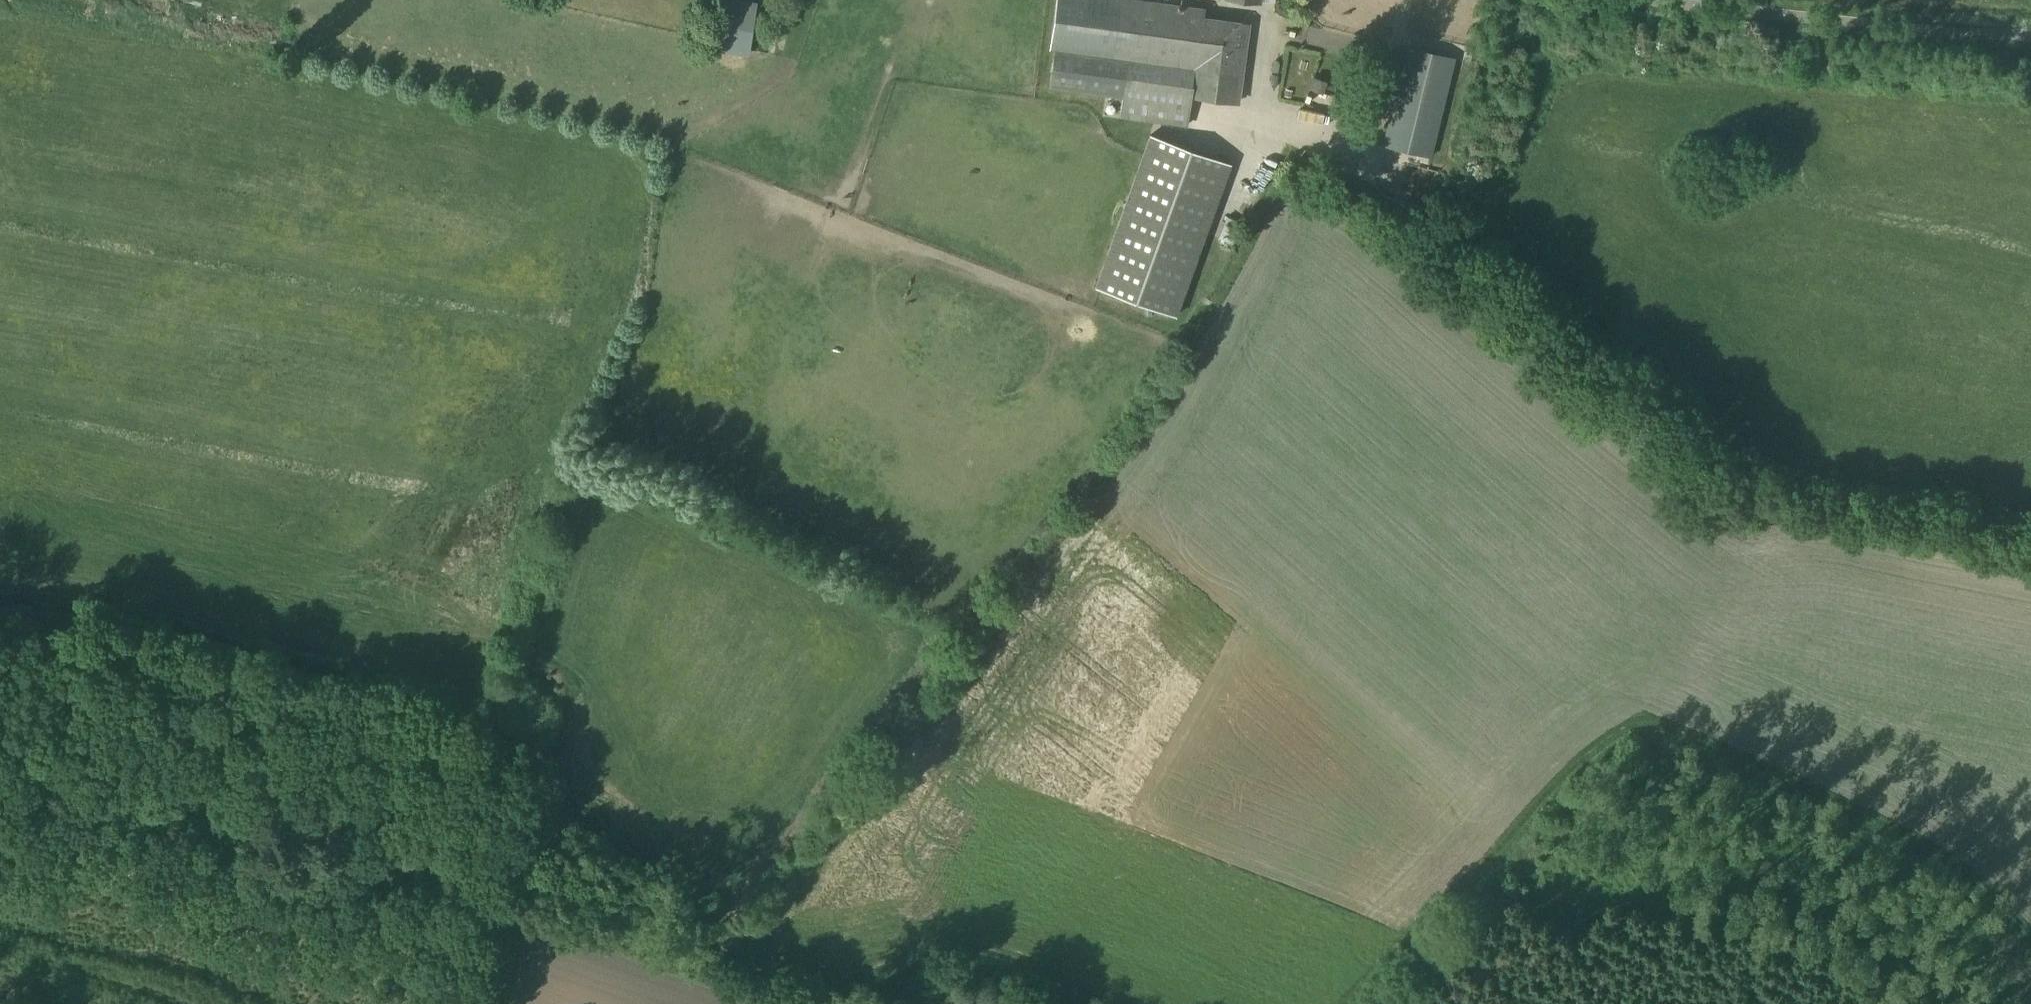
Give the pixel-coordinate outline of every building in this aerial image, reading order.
[(724,44),(756,48),(761,0),(729,0),(724,44)] [(1248,25),(1203,19),(1204,10),(1130,0),(1056,0),(1049,50),(1055,50),(1050,88),(1123,98),(1120,117),(1187,126),(1191,97),(1238,104),(1248,25)] [(1431,157),(1454,59),(1407,48),(1384,146),(1431,157)] [(1312,76),(1308,87),(1323,93),(1327,82),(1312,76)] [(1176,316),(1230,164),(1148,135),(1094,287),(1176,316)]
